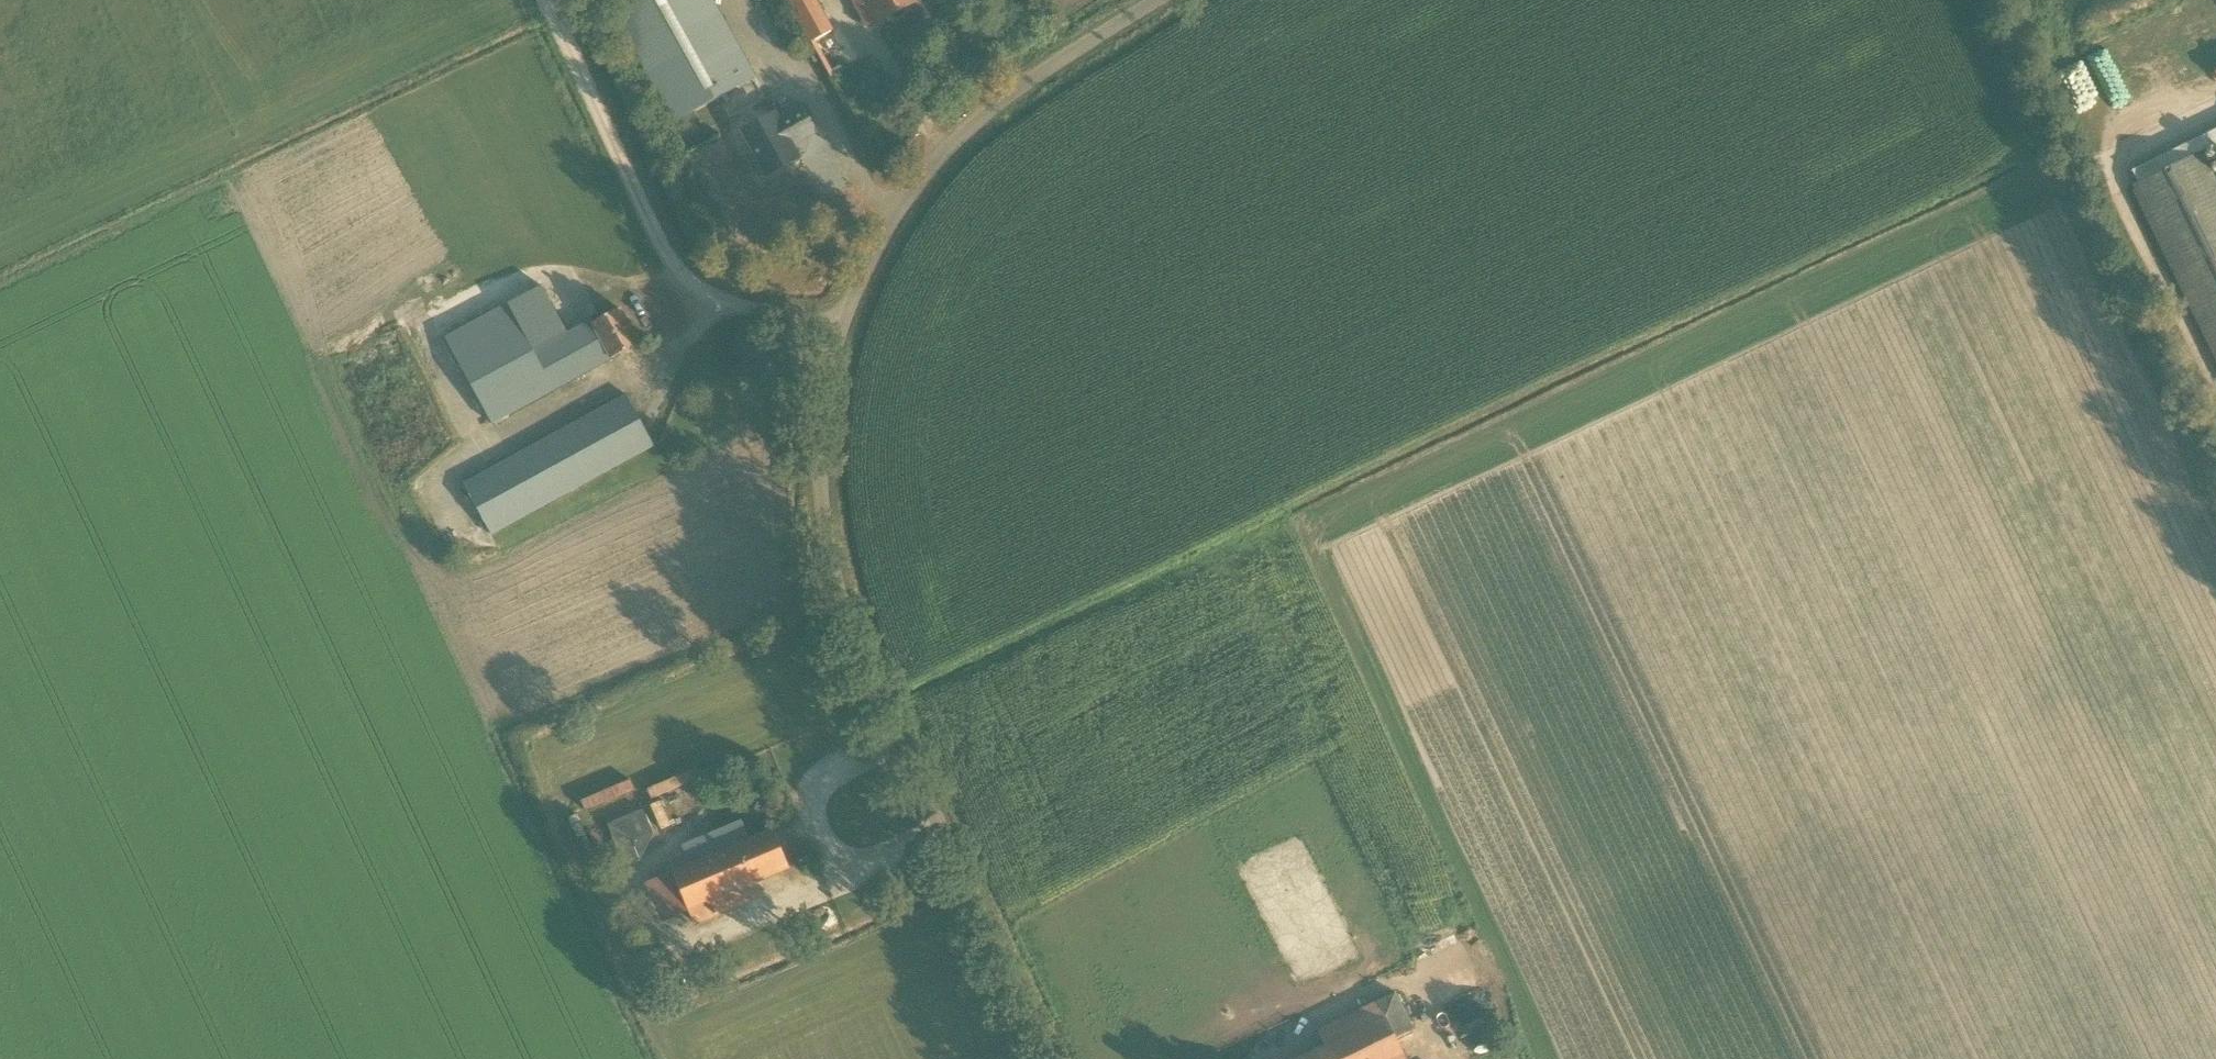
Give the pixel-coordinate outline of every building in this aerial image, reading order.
[(755,78),(745,60),(712,0),(617,0),(610,4),(668,108),(675,121),(755,78)] [(830,29),(814,0),(786,0),(809,41),(830,29)] [(916,2),(915,0),(853,0),(867,25),(879,18),(881,21),(916,2)] [(751,131),(718,148),(743,196),(776,178),(768,162),(777,157),(778,159),(794,151),(780,124),(755,138),(751,131)] [(2131,170),(2138,182),(2132,185),(2215,356),(2215,186),(2199,152),(2215,144),(2215,129),(2131,170)] [(555,339),(530,293),(446,338),(493,424),(639,343),(620,308),(594,322),(592,319),(555,339)] [(490,534),(635,456),(654,445),(627,395),(463,483),(490,534)] [(575,800),(580,811),(630,790),(625,779),(575,800)] [(624,866),(638,860),(631,842),(653,833),(643,809),(607,824),(624,866)] [(737,904),(730,892),(787,868),(772,831),(676,874),(690,910),(695,923),(737,905),(737,904)] [(1332,1042),(1298,1058),(1405,1058),(1377,1002),(1325,1027),(1332,1042)]
